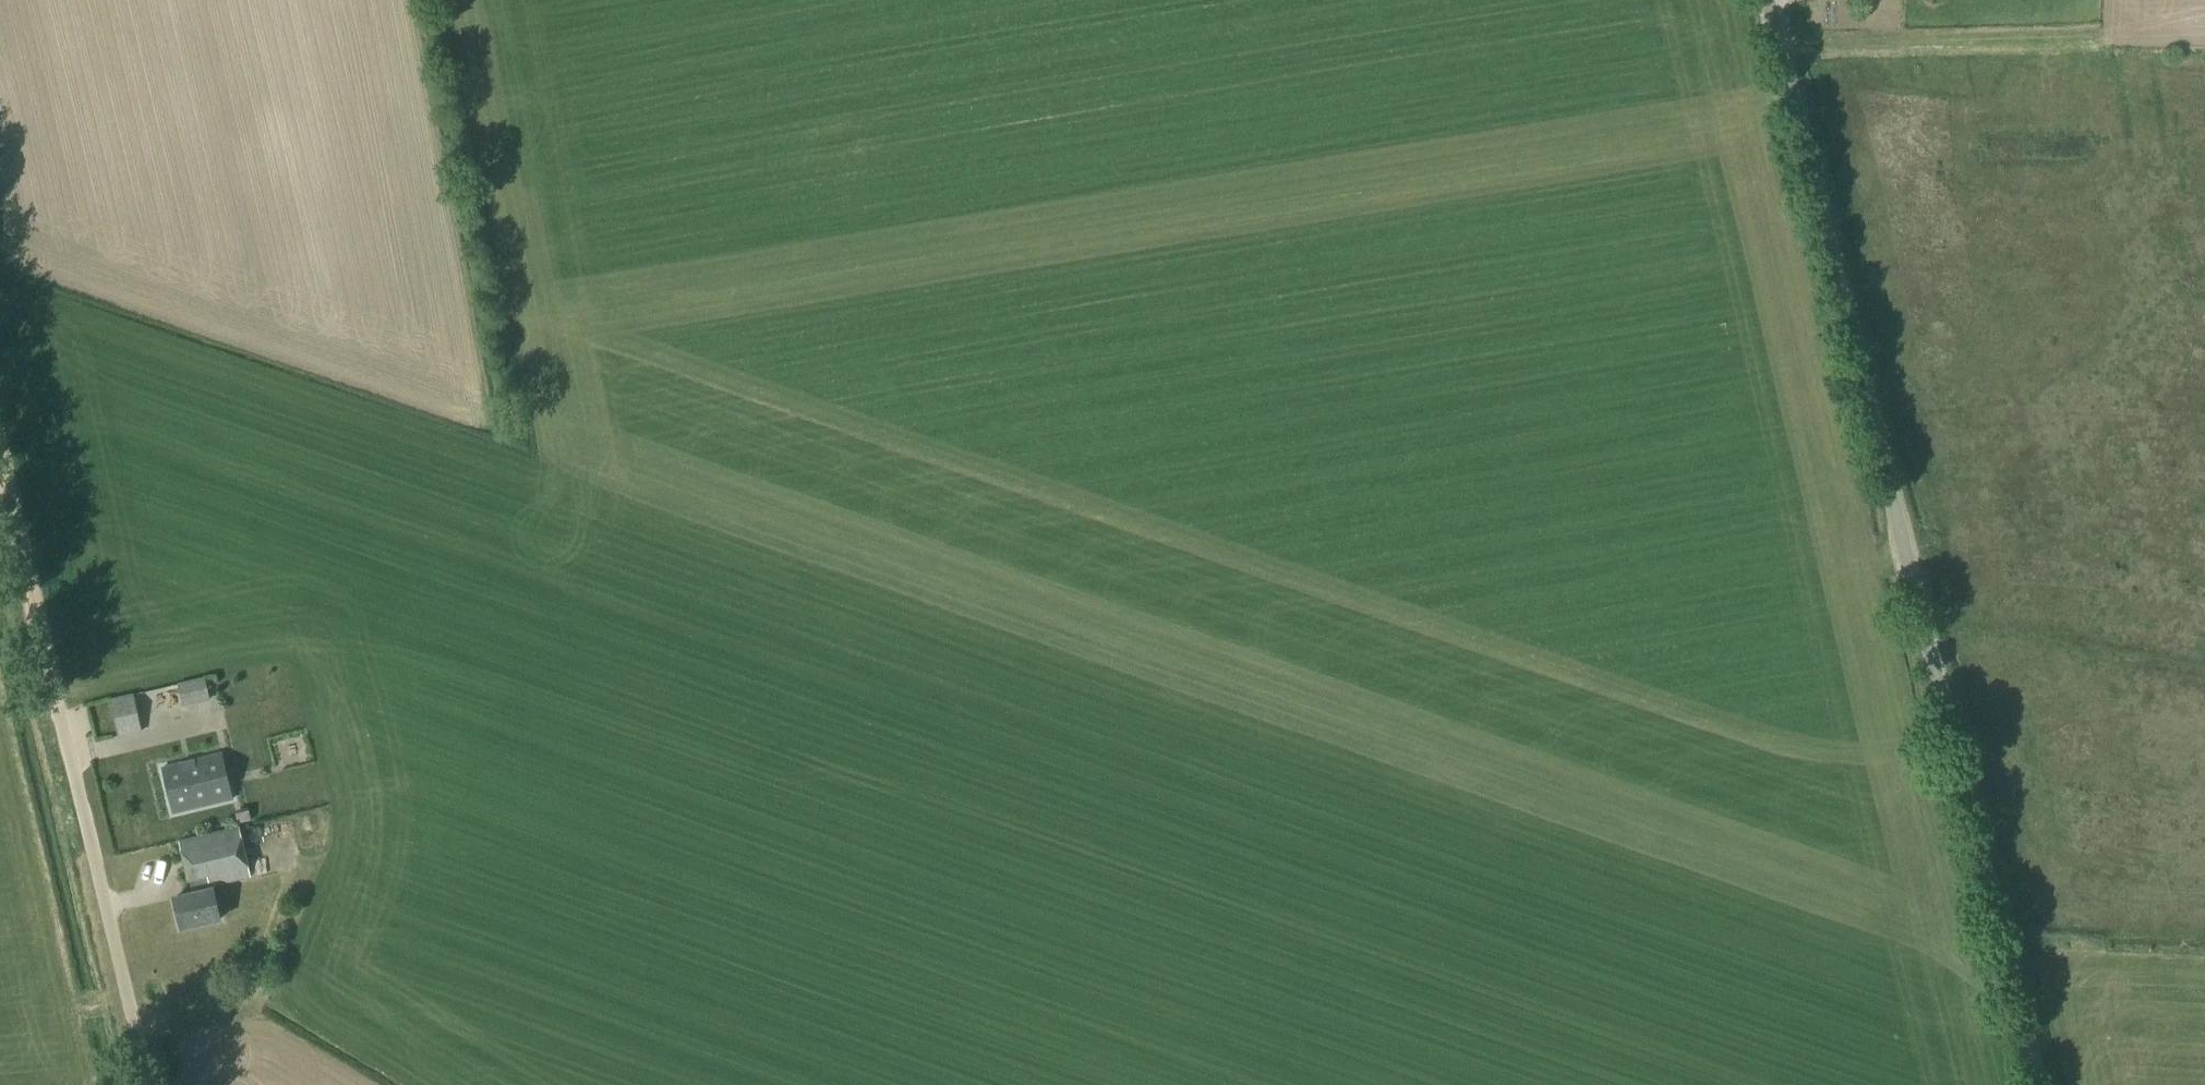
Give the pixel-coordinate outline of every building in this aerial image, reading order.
[(181,686),(188,706),(213,697),(206,678),(181,686)] [(123,735),(143,730),(135,696),(115,700),(123,735)] [(173,815),(232,801),(221,753),(162,767),(173,815)] [(250,822),(247,811),(235,814),(238,825),(250,822)] [(194,894),(173,899),(181,929),(220,920),(213,890),(211,890),(210,886),(250,877),(239,828),(196,838),(179,842),(188,881),(191,881),(194,894)]
